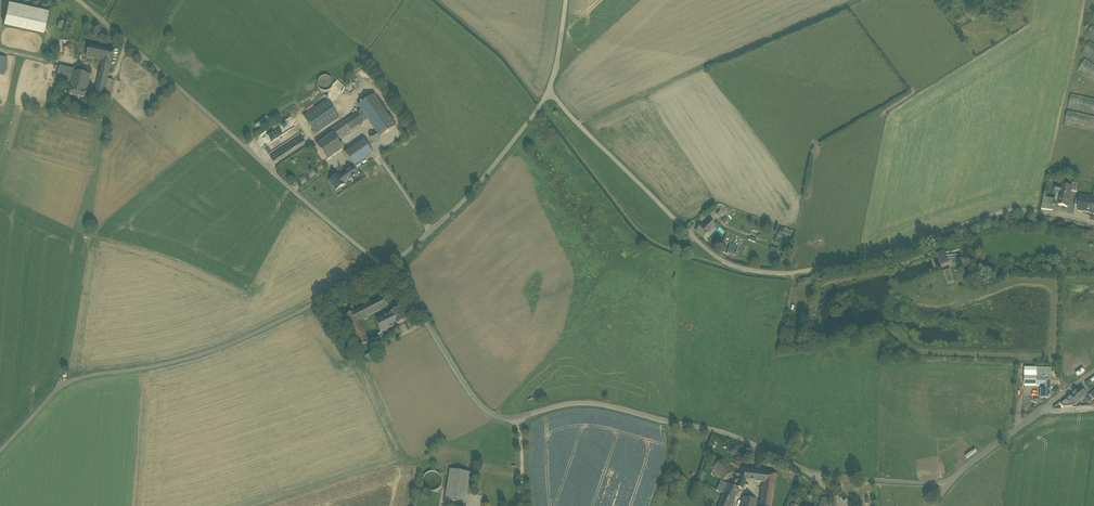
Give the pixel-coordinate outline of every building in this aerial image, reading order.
[(44,31),(49,8),(11,0),(8,0),(3,22),(44,31)] [(1093,42),(1093,27),(1093,26),(1086,36),(1093,42)] [(1093,63),(1093,45),(1090,42),(1082,54),(1093,63)] [(96,60),(102,61),(111,62),(114,50),(89,45),(87,58),(96,60)] [(1093,84),(1093,65),(1086,60),(1077,72),(1093,84)] [(102,65),(100,70),(109,72),(111,62),(102,61),(102,65)] [(72,82),(74,72),(75,70),(59,66),(59,67),(56,79),(72,82)] [(90,70),(75,67),(75,70),(74,72),(88,75),(90,70)] [(88,75),(74,72),(72,82),(88,86),(90,76),(88,75)] [(108,79),(108,77),(99,75),(94,99),(103,101),(104,97),(108,79)] [(318,85),(319,88),(321,90),(323,91),(326,92),(329,91),(331,89),(333,86),(333,83),(332,80),(330,78),(327,77),(324,76),(321,77),(319,79),(318,82),(318,85)] [(113,80),(108,79),(104,97),(109,99),(113,80)] [(69,95),(85,99),(88,86),(72,82),(69,95)] [(376,133),(380,138),(395,127),(374,95),(358,106),(361,110),(368,120),(376,133)] [(1093,115),(1093,100),(1071,95),(1068,109),(1093,115)] [(338,102),(331,107),(327,100),(303,116),(316,134),(339,118),(334,111),(341,107),(338,102)] [(363,123),(368,120),(361,110),(357,113),(363,123)] [(1093,133),(1093,117),(1068,111),(1064,126),(1093,133)] [(331,131),(337,140),(338,140),(363,123),(357,113),(332,130),(331,131)] [(277,128),(259,139),(265,149),(268,147),(267,145),(284,134),(281,131),(279,132),(277,128)] [(316,145),(327,161),(343,150),(337,140),(331,131),(319,139),(321,142),(316,145)] [(380,138),(376,133),(369,136),(372,142),(380,138)] [(351,149),(360,162),(373,154),(364,140),(351,149)] [(345,153),(354,167),(360,162),(351,149),(345,153)] [(346,173),(340,177),(344,183),(350,179),(350,180),(358,175),(353,168),(346,173)] [(345,184),(344,183),(340,177),(339,175),(329,181),(336,191),(345,184)] [(1062,186),(1062,188),(1060,194),(1058,206),(1067,208),(1071,191),(1072,188),(1062,186)] [(1078,211),(1090,213),(1092,199),(1093,198),(1084,197),(1083,201),(1079,200),(1078,207),(1078,211)] [(1041,210),(1053,211),(1055,200),(1044,198),(1041,210)] [(697,230),(704,236),(714,224),(710,220),(704,227),(701,225),(697,230)] [(780,227),(778,237),(791,240),(793,230),(780,227)] [(727,252),(734,255),(737,246),(730,244),(727,252)] [(938,255),(942,266),(948,264),(944,253),(938,255)] [(950,270),(945,272),(949,284),(954,282),(950,270)] [(350,331),(358,348),(369,343),(359,320),(388,306),(383,297),(343,317),(350,331)] [(390,305),(394,312),(399,309),(396,302),(390,305)] [(394,312),(391,313),(397,326),(405,321),(399,309),(394,312)] [(376,320),(380,333),(382,333),(397,326),(391,313),(376,320)] [(365,357),(367,362),(376,358),(374,353),(365,357)] [(1025,368),(1025,377),(1037,378),(1037,369),(1025,368)] [(1051,369),(1037,369),(1037,378),(1041,378),(1040,380),(1051,380),(1051,369)] [(1024,386),(1036,386),(1037,378),(1025,377),(1024,386)] [(1041,378),(1037,378),(1036,386),(1040,386),(1040,385),(1045,385),(1045,389),(1040,389),(1040,398),(1049,398),(1051,396),(1051,380),(1040,380),(1041,378)] [(1072,406),(1072,407),(1086,396),(1080,389),(1066,400),(1072,406)] [(713,468),(722,481),(733,473),(724,461),(713,468)] [(445,501),(465,504),(470,473),(450,470),(445,501)] [(739,483),(737,488),(739,489),(742,490),(746,480),(749,481),(750,471),(743,470),(739,483)] [(441,486),(442,481),(439,475),(434,472),(428,473),(424,477),(423,483),(425,488),(430,491),(436,491),(441,486)] [(756,472),(755,482),(763,483),(760,504),(762,504),(762,505),(772,505),(777,475),(760,473),(756,472)] [(716,490),(724,494),(728,485),(721,481),(716,490)] [(739,489),(737,488),(728,485),(724,494),(723,495),(718,505),(731,505),(739,489)] [(757,501),(742,498),(740,505),(755,505),(757,501)]
